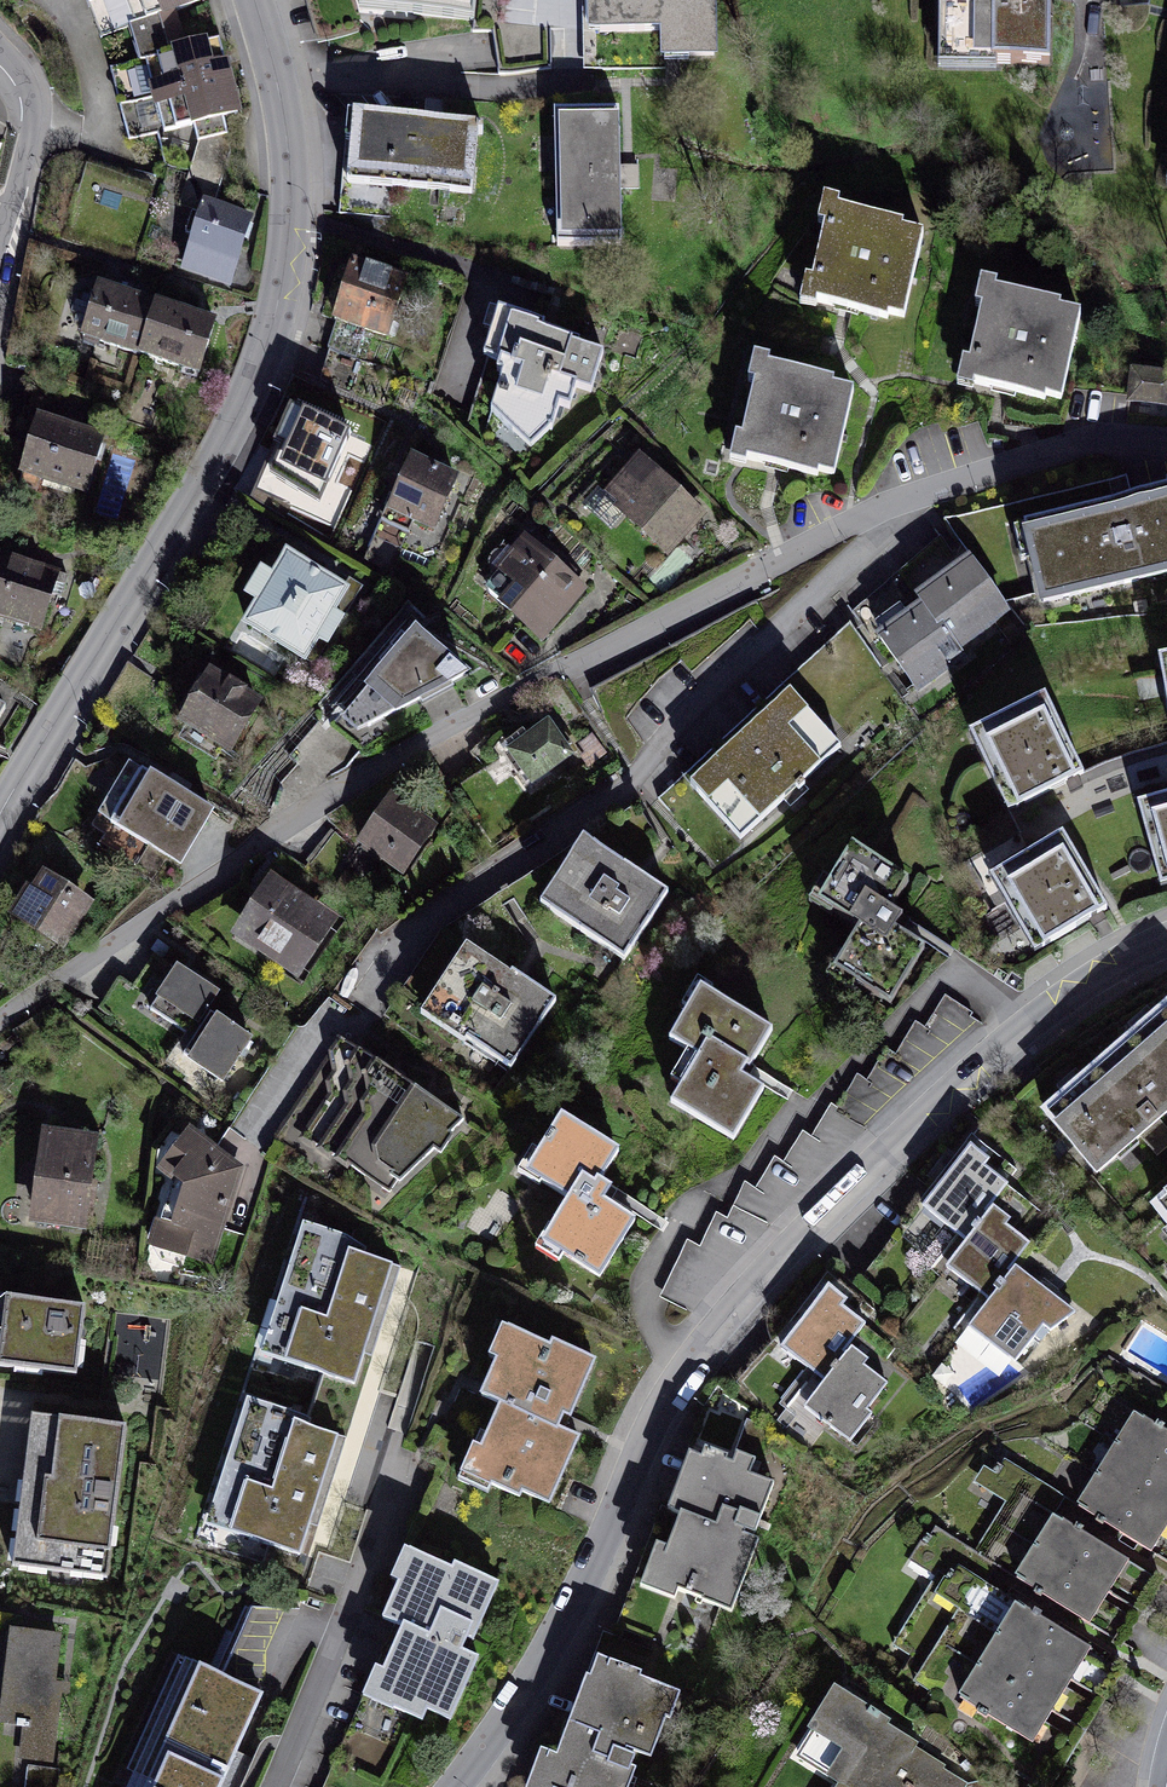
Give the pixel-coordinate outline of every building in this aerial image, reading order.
[(136,49),(179,32),(171,13),(202,0),(116,0),(136,49)] [(362,4),(470,14),(471,0),(363,0),(362,4)] [(585,23),(661,24),(661,60),(717,61),(717,0),(585,0),(585,23)] [(938,57),(1047,57),(1047,0),(938,0),(938,57)] [(187,53),(179,32),(136,49),(156,100),(227,71),(215,42),(187,53)] [(227,71),(156,100),(170,134),(192,125),(201,146),(231,134),(225,117),(243,110),(227,71)] [(479,119),(350,105),(342,175),(471,189),(479,119)] [(625,118),(558,113),(563,244),(629,242),(625,118)] [(931,224),(825,192),(818,215),(830,219),(813,273),(804,270),(795,299),(817,305),(821,292),(902,317),(931,224)] [(262,221),(206,201),(187,255),(242,275),(262,221)] [(413,279),(355,258),(334,315),(392,336),(413,279)] [(1001,277),(972,271),(966,299),(980,302),(968,358),(959,353),(953,380),(1063,402),(1080,317),(1057,313),(1060,297),(999,285),(1001,277)] [(141,362),(158,306),(100,288),(83,344),(141,362)] [(605,346),(494,305),(482,357),(506,366),(489,409),(533,451),(555,430),(560,405),(571,407),(581,384),(592,390),(605,346)] [(199,380),(216,324),(158,306),(141,362),(199,380)] [(769,353),(751,349),(746,370),(755,376),(743,426),(730,423),(721,457),(750,464),(753,454),(836,474),(859,385),(766,362),(769,353)] [(1157,372),(1146,404),(1166,411),(1166,375),(1157,372)] [(348,411),(306,401),(289,477),(331,486),(348,411)] [(110,438),(35,417),(17,480),(92,501),(110,438)] [(646,457),(607,493),(670,559),(708,522),(646,457)] [(406,461),(384,517),(435,536),(457,480),(406,461)] [(1018,519),(1039,602),(1166,569),(1166,481),(1018,519)] [(593,591),(519,544),(494,569),(506,581),(491,596),(539,644),(593,591)] [(913,593),(866,628),(920,699),(966,663),(959,653),(1008,616),(954,546),(905,583),(913,593)] [(356,596),(289,558),(247,633),(314,671),(356,596)] [(0,560),(0,627),(49,643),(69,583),(0,560)] [(471,677),(414,622),(334,725),(364,745),(471,677)] [(265,709),(209,672),(174,725),(230,762),(265,709)] [(787,690),(688,775),(744,840),(843,756),(787,690)] [(1043,705),(976,738),(1009,807),(1077,774),(1043,705)] [(558,714),(509,742),(535,788),(584,761),(558,714)] [(215,818),(140,773),(108,826),(183,870),(215,818)] [(682,784),(660,805),(717,866),(739,846),(682,784)] [(442,832),(391,800),(360,848),(411,880),(442,832)] [(1163,883),(1166,882),(1166,803),(1143,810),(1163,883)] [(669,895),(580,835),(535,901),(624,961),(669,895)] [(918,880),(849,839),(815,896),(859,923),(833,966),(892,1001),(925,944),(891,924),(918,880)] [(1058,847),(995,884),(1034,950),(1097,914),(1058,847)] [(51,875),(19,917),(60,948),(76,927),(84,932),(99,912),(51,875)] [(345,927),(275,880),(235,939),(305,986),(345,927)] [(555,1005),(463,943),(418,1010),(509,1072),(555,1005)] [(222,999),(176,968),(146,1014),(194,1046),(180,1067),(222,1095),(252,1050),(207,1021),(222,999)] [(1040,1103),(1101,1170),(1166,1110),(1166,987),(1040,1103)] [(702,1051),(672,1104),(735,1140),(764,1089),(743,1077),(771,1028),(703,989),(676,1036),(702,1051)] [(469,1128),(345,1046),(290,1137),(394,1199),(469,1128)] [(617,1150),(557,1111),(521,1165),(565,1194),(538,1235),(602,1277),(637,1225),(603,1203),(612,1189),(597,1179),(617,1150)] [(246,1174),(190,1132),(158,1175),(169,1183),(151,1250),(217,1267),(246,1174)] [(100,1144),(39,1136),(28,1224),(89,1232),(100,1144)] [(1000,1161),(974,1143),(928,1207),(970,1238),(951,1265),(996,1297),(975,1326),(1027,1364),(1045,1339),(1055,1346),(1074,1319),(1043,1297),(1007,1271),(1026,1245),(1004,1229),(1011,1218),(998,1208),(1012,1188),(984,1168),(1000,1161)] [(683,1241),(663,1302),(685,1309),(693,1285),(718,1293),(735,1242),(730,1241),(739,1212),(756,1218),(764,1192),(742,1185),(731,1219),(716,1214),(705,1248),(683,1241)] [(1151,1205),(1166,1223),(1166,1188),(1151,1205)] [(400,1268),(303,1234),(261,1350),(358,1384),(400,1268)] [(0,1293),(0,1365),(76,1377),(87,1306),(0,1293)] [(869,1331),(828,1298),(787,1349),(824,1378),(803,1403),(854,1444),(872,1420),(864,1414),(886,1387),(865,1371),(872,1361),(856,1348),(869,1331)] [(597,1361),(502,1319),(489,1349),(498,1353),(482,1388),(504,1398),(483,1445),(473,1441),(460,1469),(550,1508),(581,1438),(559,1428),(565,1415),(571,1418),(597,1361)] [(347,1431),(358,1389),(324,1380),(314,1422),(347,1431)] [(345,1439),(245,1406),(204,1528),(304,1562),(345,1439)] [(1129,1413),(1076,1507),(1155,1550),(1166,1528),(1166,1434),(1129,1413)] [(127,1429),(30,1417),(11,1566),(108,1578),(127,1429)] [(731,1463),(685,1452),(667,1502),(680,1509),(670,1542),(657,1538),(640,1578),(736,1613),(761,1542),(751,1537),(772,1489),(766,1466),(733,1453),(731,1463)] [(1128,1561),(1051,1516),(1016,1576),(1093,1621),(1128,1561)] [(454,1571),(403,1549),(391,1575),(401,1580),(387,1610),(406,1618),(384,1666),(372,1660),(357,1693),(426,1724),(431,1715),(455,1726),(483,1664),(472,1658),(505,1585),(457,1563),(454,1571)] [(1089,1649),(1011,1603),(954,1697),(1033,1743),(1089,1649)] [(64,1642),(13,1637),(4,1728),(32,1731),(28,1770),(64,1774),(71,1696),(59,1695),(64,1642)] [(936,1687),(954,1697),(980,1651),(962,1641),(936,1687)] [(593,1655),(560,1756),(541,1749),(527,1786),(636,1786),(648,1757),(661,1764),(689,1696),(593,1655)] [(194,1669),(141,1786),(228,1786),(266,1701),(194,1669)] [(833,1683),(797,1764),(842,1786),(953,1786),(941,1755),(863,1714),(867,1704),(833,1683)]
